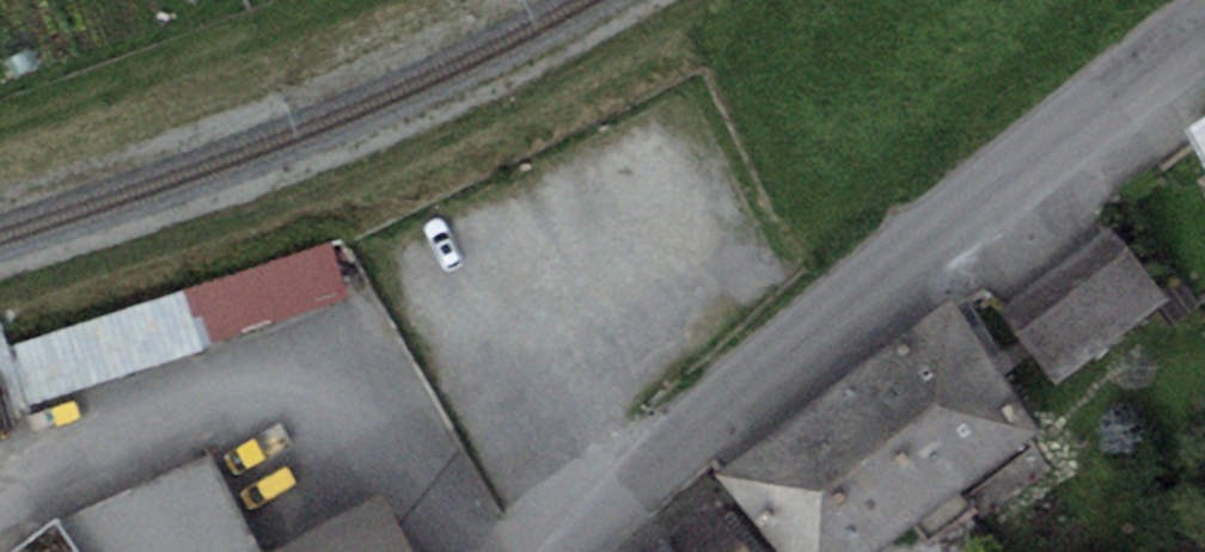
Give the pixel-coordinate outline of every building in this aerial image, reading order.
[(1175,130),(1204,177),(1204,111),(1175,130)] [(1113,225),(1001,310),(1057,382),(1168,296),(1113,225)] [(333,256),(1,358),(19,416),(351,314),(333,256)] [(948,300),(833,385),(928,512),(1043,427),(948,300)] [(718,470),(779,551),(874,551),(928,512),(833,385),(718,470)] [(10,424),(0,395),(0,427),(10,424)] [(78,551),(262,551),(210,452),(54,518),(78,551)] [(381,492),(268,551),(413,551),(381,492)] [(646,551),(748,551),(702,502),(646,551)] [(54,518),(11,551),(78,551),(54,518)]
